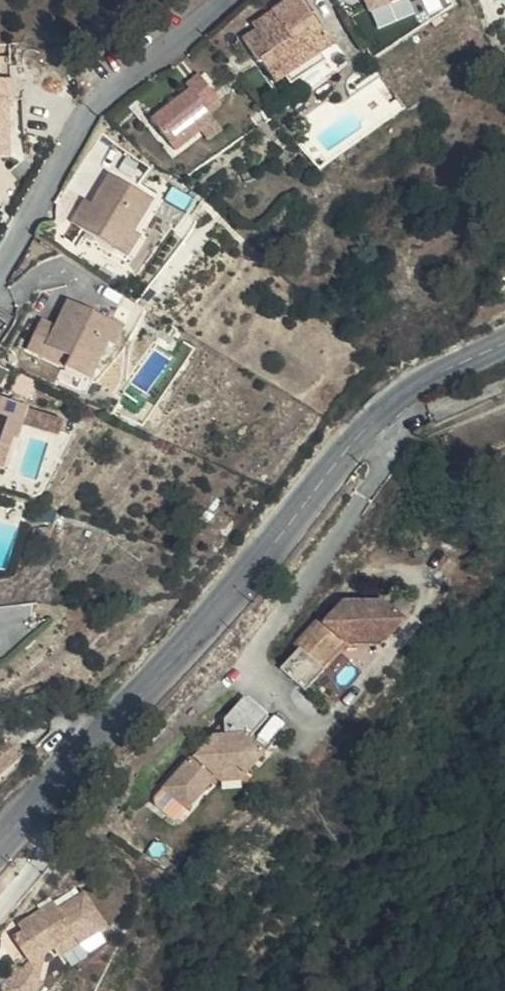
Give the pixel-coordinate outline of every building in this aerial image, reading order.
[(275,12),(279,19),(272,23),(269,19),(256,28),(259,32),(247,39),(262,61),(265,59),(280,82),(287,77),(323,53),(335,45),(306,0),(294,0),(275,12)] [(391,1),(391,0),(376,0),(369,3),(372,9),(391,1)] [(279,19),(275,12),(254,25),(256,28),(269,19),(272,23),(279,19)] [(329,61),(323,53),(287,77),(293,85),(329,61)] [(172,113),(169,109),(156,119),(179,150),(204,130),(201,126),(215,116),(210,109),(222,100),(203,76),(190,86),(194,90),(178,102),(181,106),(172,113)] [(0,78),(0,158),(10,158),(8,103),(19,103),(18,77),(0,78)] [(178,102),(169,109),(172,113),(181,106),(178,102)] [(450,129),(457,124),(448,110),(441,114),(450,129)] [(201,126),(204,130),(212,141),(226,130),(215,116),(201,126)] [(154,172),(132,202),(126,210),(120,205),(111,220),(153,250),(169,228),(173,230),(194,201),(154,172)] [(126,210),(132,202),(125,197),(120,205),(126,210)] [(75,352),(68,366),(96,378),(122,323),(72,299),(59,326),(44,320),(30,349),(47,357),(54,343),(75,352)] [(47,357),(68,366),(75,352),(54,343),(47,357)] [(0,393),(0,466),(5,468),(16,437),(19,438),(24,422),(30,405),(31,403),(0,393)] [(30,405),(24,422),(61,434),(66,417),(30,405)] [(407,629),(424,606),(401,589),(358,590),(340,614),(334,610),(310,643),(317,648),(302,669),(331,690),(346,670),(341,666),(365,633),(365,632),(372,622),(397,622),(407,629)] [(275,775),(290,753),(274,741),(291,716),(263,696),(243,723),(252,737),(233,736),(190,794),(217,815),(243,780),(251,769),(268,769),(275,775)] [(252,737),(243,723),(233,736),(252,737)] [(16,763),(0,752),(0,787),(16,763)] [(262,792),(275,775),(268,769),(251,769),(243,780),(262,792)] [(30,936),(17,943),(29,964),(48,953),(53,961),(86,943),(89,949),(113,936),(94,901),(63,918),(60,911),(27,929),(30,936)] [(29,964),(34,973),(53,961),(48,953),(29,964)] [(22,971),(6,990),(44,990),(45,990),(22,971)]
